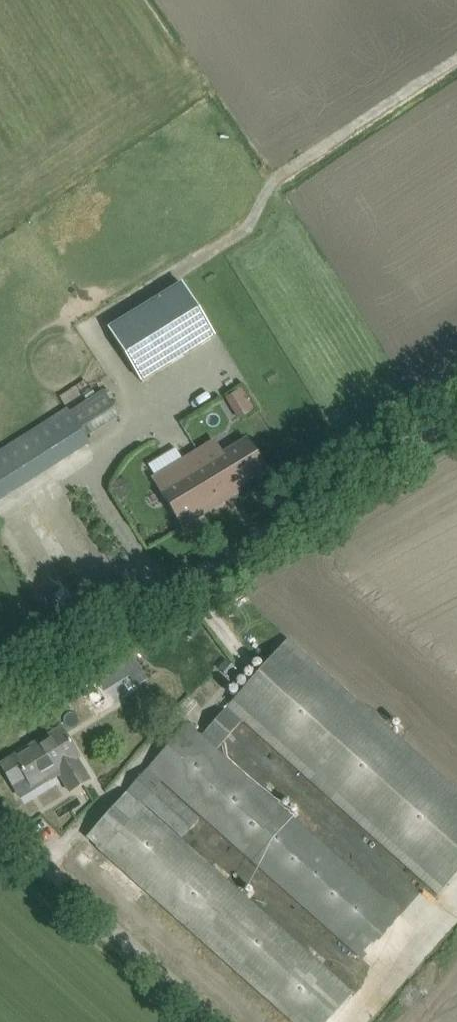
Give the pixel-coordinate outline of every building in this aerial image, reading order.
[(214,337),(181,284),(108,329),(141,382),(214,337)] [(247,386),(227,396),(239,418),(258,408),(247,386)] [(68,409),(31,433),(54,469),(88,447),(83,439),(120,415),(104,391),(70,412),(68,409)] [(176,448),(149,465),(156,476),(152,479),(182,527),(238,493),(235,488),(266,469),(248,439),(223,454),(214,441),(184,460),(177,449),(176,448)] [(217,751),(243,722),(437,895),(456,873),(456,789),(288,639),(201,737),(217,751)] [(132,652),(113,664),(123,681),(130,677),(142,669),(132,652)] [(401,915),(217,751),(201,737),(188,725),(149,768),(362,958),(401,915)] [(0,766),(13,786),(26,777),(32,786),(57,770),(70,791),(90,779),(77,758),(79,757),(62,728),(38,743),(39,746),(17,760),(15,756),(0,766)] [(162,780),(149,768),(126,793),(140,805),(142,802),(183,838),(200,819),(159,783),(162,780)] [(87,837),(295,1021),(331,1021),(354,996),(140,805),(126,793),(87,837)] [(407,912),(416,919),(431,901),(423,894),(407,912)]
